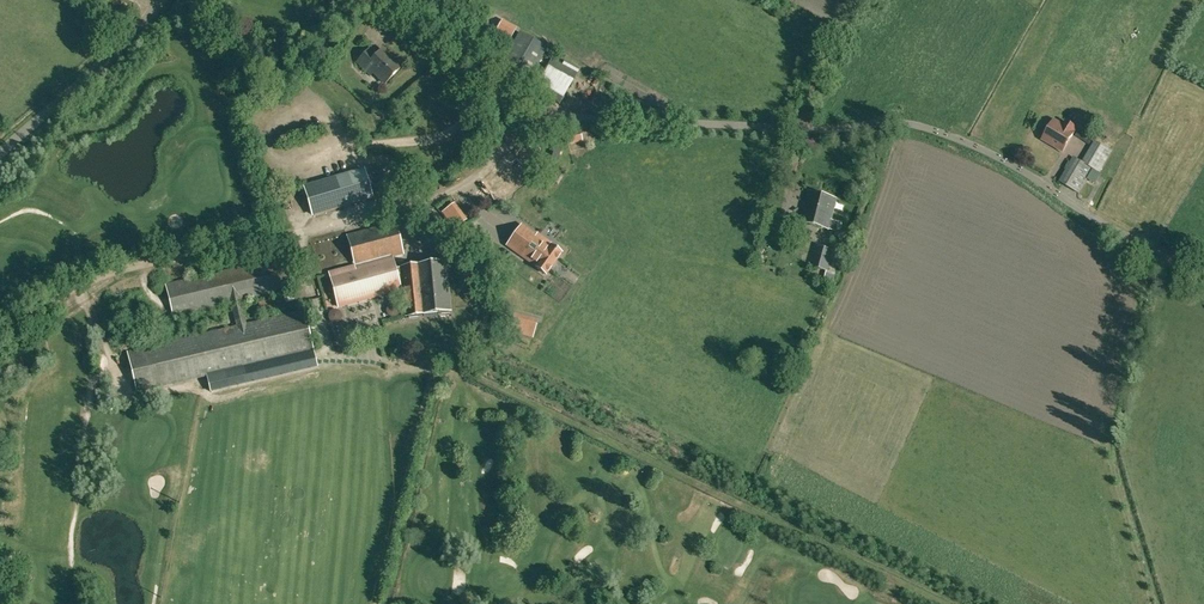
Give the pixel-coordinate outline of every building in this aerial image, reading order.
[(516,29),(502,22),(494,35),(509,43),(516,29)] [(498,70),(526,85),(546,48),(519,33),(498,70)] [(375,56),(368,50),(356,62),(370,76),(374,72),(385,83),(400,67),(382,49),(375,56)] [(567,60),(564,66),(551,59),(532,92),(559,105),(577,73),(580,68),(567,60)] [(1055,120),(1043,139),(1064,151),(1075,132),(1073,131),(1076,127),(1067,121),(1064,126),(1055,120)] [(566,134),(568,143),(582,140),(579,131),(566,134)] [(1095,169),(1107,148),(1094,141),(1082,162),(1074,157),(1059,181),(1079,193),(1094,168),(1095,169)] [(494,200),(503,194),(529,176),(513,153),(504,159),(508,164),(482,182),(494,200)] [(304,187),(313,215),(372,198),(363,169),(304,187)] [(835,231),(838,221),(831,220),(836,199),(809,192),(801,222),(835,231)] [(443,211),(447,216),(457,209),(453,204),(443,211)] [(403,256),(401,247),(393,216),(345,228),(355,266),(329,273),(338,306),(400,290),(399,286),(403,286),(407,316),(450,311),(445,262),(400,267),(395,268),(392,258),(403,256)] [(543,238),(542,240),(521,225),(507,245),(536,266),(535,267),(546,274),(561,253),(551,245),(550,246),(549,245),(551,243),(543,238)] [(829,271),(834,250),(817,246),(810,267),(826,271),(824,283),(833,285),(836,272),(829,271)] [(137,391),(206,375),(210,392),(316,368),(303,311),(246,324),(240,300),(297,286),(295,280),(301,279),(300,272),(294,273),(290,255),(166,284),(173,315),(231,302),(237,327),(128,351),(137,391)] [(555,281),(551,285),(562,297),(576,284),(564,271),(555,280),(555,281)] [(386,309),(386,310),(386,311),(387,313),(387,314),(388,315),(389,315),(390,316),(391,317),(392,317),(393,317),(394,317),(395,317),(396,316),(397,315),(398,315),(399,314),(399,313),(400,311),(400,310),(400,309),(399,308),(399,307),(398,306),(397,305),(396,304),(395,304),(394,304),(393,303),(392,304),(391,304),(390,304),(389,305),(388,306),(387,307),(387,308),(386,309)] [(328,317),(328,318),(328,319),(328,320),(329,320),(329,321),(330,321),(330,322),(331,322),(331,323),(332,323),(333,323),(333,324),(334,324),(335,324),(336,324),(336,323),(337,323),(338,323),(339,323),(339,322),(340,322),(340,321),(341,320),(341,319),(341,318),(342,318),(342,317),(342,316),(341,316),(341,315),(341,314),(341,313),(340,313),(340,312),(339,312),(339,311),(338,311),(337,310),(336,310),(335,310),(334,310),(333,310),(332,310),(332,311),(331,311),(330,311),(330,312),(329,312),(329,313),(329,314),(328,314),(328,315),(328,316),(328,317)] [(491,325),(501,327),(504,318),(493,316),(491,325)] [(524,337),(532,339),(537,321),(529,319),(524,337)]
